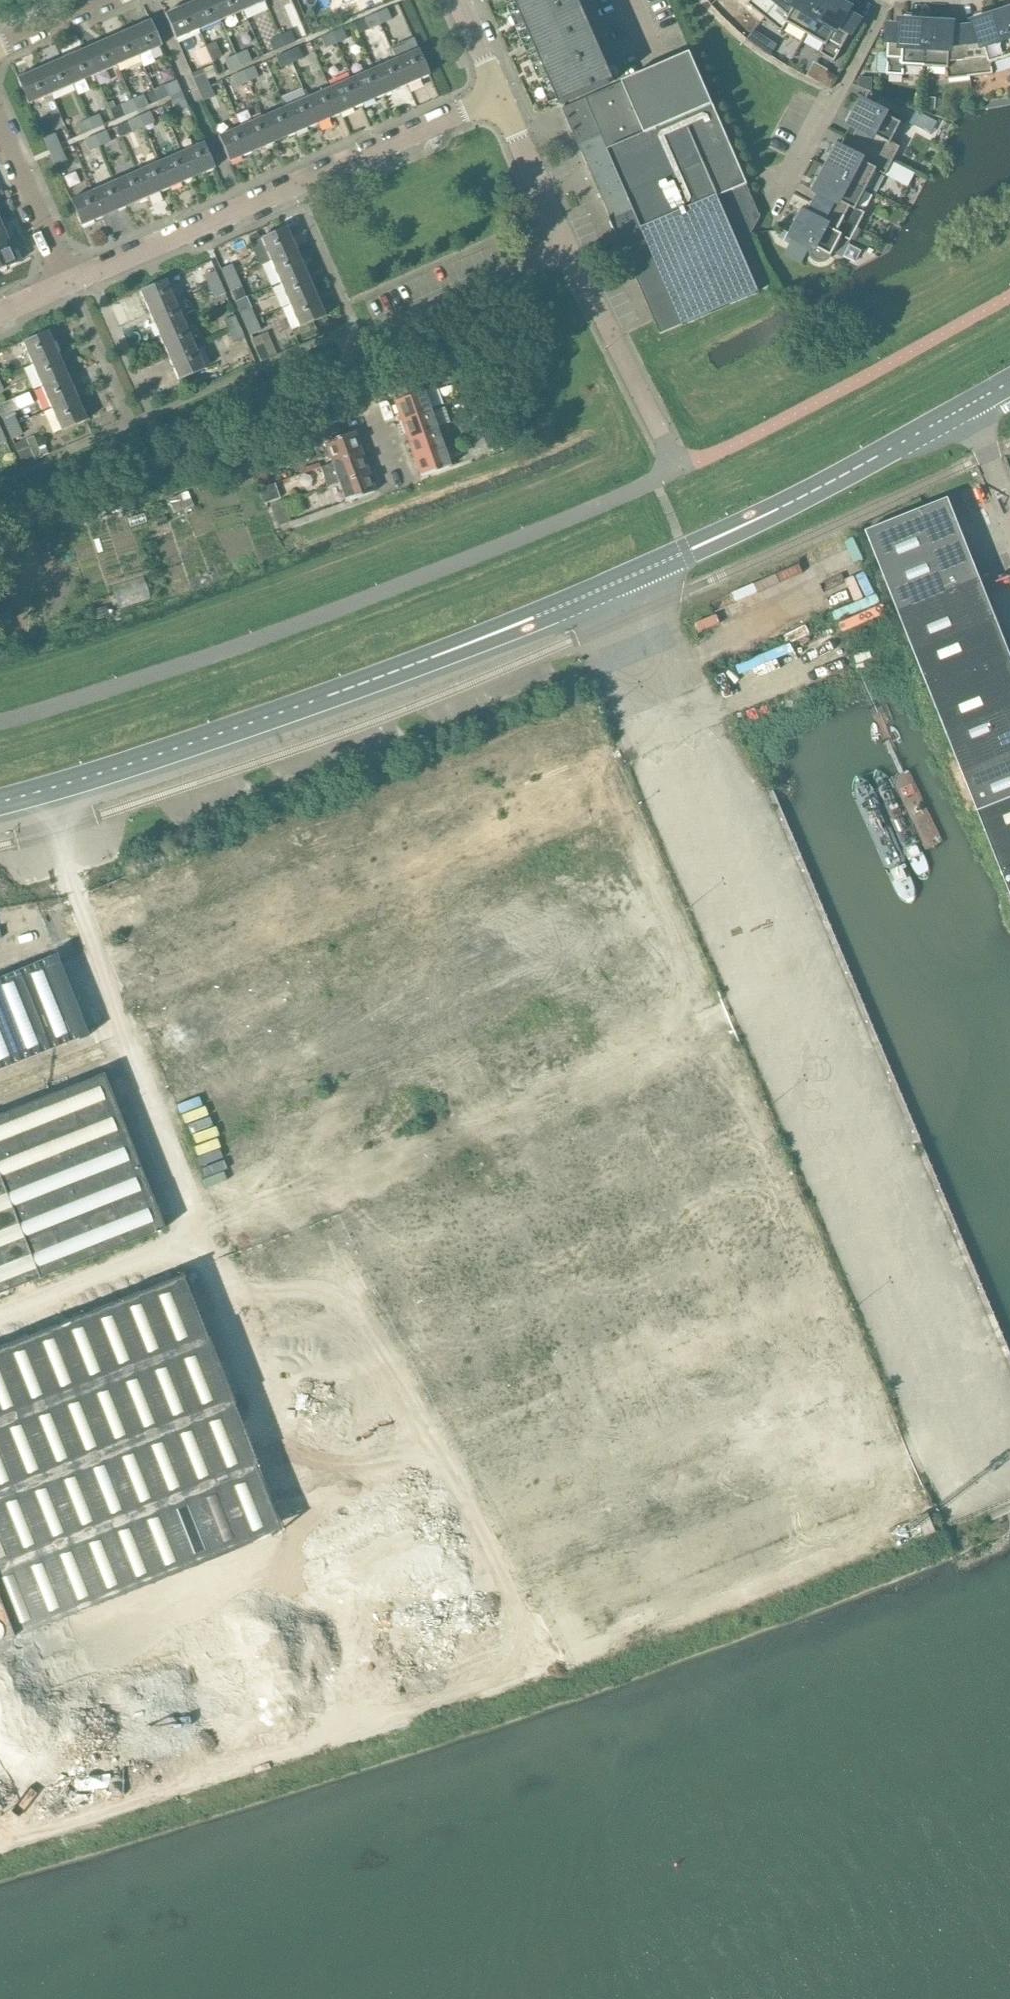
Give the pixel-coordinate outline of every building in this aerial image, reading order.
[(212,0),(195,0),(187,4),(198,30),(220,20),(212,0)] [(238,0),(212,0),(220,20),(242,11),(238,0)] [(264,0),(238,0),(242,11),(264,1),(264,0)] [(561,104),(561,105),(616,81),(614,78),(609,80),(574,0),(516,0),(561,104)] [(780,0),(752,0),(748,4),(765,18),(780,0)] [(828,0),(780,0),(765,18),(783,32),(789,24),(808,34),(828,0)] [(808,34),(826,45),(821,54),(836,62),(859,23),(860,22),(847,14),(850,9),(849,9),(852,3),(853,4),(854,3),(849,0),(844,0),(841,4),(834,0),(828,0),(808,34)] [(198,30),(187,4),(164,13),(176,40),(198,30)] [(375,13),(380,24),(391,20),(386,8),(375,13)] [(380,24),(375,13),(364,18),(369,29),(380,24)] [(1000,16),(987,20),(985,14),(986,14),(986,13),(975,16),(975,17),(976,17),(978,23),(979,29),(966,30),(971,77),(994,74),(993,63),(1009,58),(1009,47),(1000,16)] [(1009,47),(1009,13),(1000,16),(1009,47)] [(926,67),(929,24),(915,24),(916,17),(917,17),(917,16),(906,16),(905,17),(907,17),(906,23),(905,23),(905,29),(890,28),(890,29),(891,29),(889,53),(882,53),(879,56),(878,70),(880,74),(888,74),(888,75),(905,76),(905,66),(926,67)] [(971,77),(966,30),(952,32),(953,26),(952,26),(952,20),(953,20),(954,18),(942,18),(942,19),(943,19),(943,25),(929,24),(926,67),(947,69),(949,80),(971,77)] [(127,30),(138,56),(161,46),(150,20),(127,30)] [(744,25),(739,31),(748,37),(754,29),(749,25),(744,25)] [(331,32),(336,44),(347,39),(342,28),(331,32)] [(138,56),(127,30),(105,39),(116,65),(138,56)] [(754,30),(747,39),(750,41),(755,45),(761,35),(754,30)] [(279,35),(284,47),(295,42),(290,31),(279,35)] [(320,37),(325,49),(336,44),(331,32),(320,37)] [(284,47),(279,35),(268,40),(273,51),(284,47)] [(116,65),(105,39),(83,49),(94,75),(116,65)] [(287,52),(292,63),(303,58),(298,47),(287,52)] [(94,75),(83,49),(61,58),(72,85),(94,75)] [(395,59),(406,85),(429,75),(418,49),(395,59)] [(235,55),(240,66),(251,61),(247,50),(235,55)] [(275,56),(280,68),(292,63),(287,52),(275,56)] [(749,240),(761,217),(748,185),(749,185),(692,54),(563,109),(655,321),(661,335),(683,326),(683,327),(760,293),(760,292),(770,288),(749,240)] [(224,59),(229,71),(240,66),(235,55),(224,59)] [(72,85),(61,58),(39,68),(50,94),(72,85)] [(406,85),(395,59),(373,68),(384,94),(406,85)] [(203,69),(190,74),(195,85),(207,80),(218,75),(213,65),(203,70),(203,69)] [(243,71),(248,82),(259,77),(254,66),(243,71)] [(50,94),(39,68),(16,78),(28,104),(50,94)] [(384,94),(373,68),(351,78),(362,104),(384,94)] [(248,82),(243,71),(231,76),(236,87),(248,82)] [(822,83),(833,89),(839,78),(828,72),(822,83)] [(362,104),(351,78),(329,87),(340,114),(362,104)] [(859,78),(859,87),(872,87),(873,78),(859,78)] [(181,91),(176,80),(164,85),(169,96),(181,91)] [(202,102),(215,96),(210,85),(197,90),(202,102)] [(340,114),(329,87),(307,97),(318,123),(340,114)] [(131,100),(136,111),(147,106),(143,95),(131,100)] [(176,113),(188,108),(183,96),(171,102),(176,113)] [(318,123),(307,97),(284,106),(296,133),(318,123)] [(136,111),(131,100),(120,104),(125,116),(136,111)] [(853,140),(894,162),(902,147),(893,143),(901,127),(903,123),(866,104),(866,103),(865,103),(858,116),(853,113),(853,112),(852,112),(847,122),(848,122),(848,121),(854,124),(854,125),(859,128),(853,140)] [(296,133),(284,106),(262,116),(274,142),(296,133)] [(139,116),(144,127),(155,122),(150,111),(139,116)] [(87,119),(92,130),(103,125),(99,114),(87,119)] [(127,121),(132,132),(144,127),(139,116),(127,121)] [(274,142),(262,116),(240,126),(252,152),(274,142)] [(92,130),(87,119),(76,124),(81,135),(92,130)] [(252,152),(240,126),(217,136),(229,162),(252,152)] [(95,135),(100,146),(111,141),(106,130),(95,135)] [(43,138),(47,149),(59,144),(55,133),(43,138)] [(83,140),(88,151),(100,146),(95,135),(83,140)] [(830,170),(868,190),(878,171),(887,176),(894,162),(853,140),(846,152),(841,149),(841,150),(835,147),(836,146),(835,145),(829,155),(830,156),(831,155),(836,158),(830,170)] [(180,152),(192,178),(214,168),(203,142),(180,152)] [(54,166),(66,161),(62,150),(50,155),(54,166)] [(192,178),(180,152),(158,161),(170,188),(192,178)] [(170,188),(158,161),(136,171),(148,197),(170,188)] [(853,224),(859,228),(867,213),(858,209),(868,190),(830,170),(824,182),(818,179),(819,178),(817,178),(812,188),(813,188),(814,187),(819,190),(819,191),(824,194),(818,206),(853,224)] [(148,197),(136,171),(114,180),(126,207),(148,197)] [(126,207),(114,180),(92,190),(104,216),(126,207)] [(104,216),(92,190),(70,200),(81,226),(104,216)] [(859,228),(853,224),(818,206),(812,218),(806,215),(806,216),(800,213),(801,212),(800,211),(795,221),(796,222),(796,221),(802,224),(795,237),(796,238),(796,237),(813,246),(813,247),(812,250),(812,253),(813,256),(815,259),(817,260),(820,261),(823,261),(826,260),(829,259),(831,256),(833,257),(843,237),(852,242),(859,228)] [(8,239),(0,221),(0,243),(8,239)] [(270,261),(296,249),(287,227),(260,238),(270,261)] [(783,230),(779,238),(790,244),(794,236),(783,230)] [(0,243),(0,270),(18,262),(8,239),(0,243)] [(296,249),(270,261),(279,282),(306,271),(296,249)] [(225,280),(236,275),(232,264),(220,269),(225,280)] [(209,287),(220,282),(215,271),(204,276),(209,287)] [(306,271),(279,282),(289,305),(315,293),(306,271)] [(236,275),(225,280),(230,292),(235,302),(246,297),(241,287),(236,275)] [(149,313),(175,302),(166,279),(139,291),(149,313)] [(214,299),(225,294),(220,282),(209,287),(214,299)] [(315,293),(289,305),(299,328),(325,316),(315,293)] [(175,302),(149,313),(158,335),(185,324),(175,302)] [(244,324),(255,319),(251,308),(239,313),(244,324)] [(228,331),(239,326),(234,315),(223,320),(228,331)] [(255,319),(244,324),(249,336),(261,331),(255,319)] [(185,324),(158,335),(168,357),(194,346),(185,324)] [(233,343),(244,338),(239,326),(228,331),(233,343)] [(31,364),(58,353),(48,330),(22,342),(31,364)] [(263,344),(255,348),(260,361),(269,357),(263,344)] [(194,346),(168,357),(178,380),(204,369),(194,346)] [(245,351),(234,357),(239,367),(249,362),(250,361),(245,351)] [(58,353),(31,364),(41,387),(67,375),(58,353)] [(67,375),(41,387),(51,409),(77,397),(67,375)] [(423,391),(394,402),(401,422),(430,412),(423,391)] [(477,394),(462,400),(468,417),(483,411),(477,394)] [(77,397),(51,409),(61,431),(87,420),(77,397)] [(6,428),(17,423),(13,412),(1,417),(6,428)] [(430,412),(401,422),(407,440),(437,430),(430,412)] [(484,433),(495,429),(488,413),(478,417),(484,433)] [(11,440),(23,435),(17,423),(6,428),(11,440)] [(437,430),(407,440),(414,459),(443,449),(437,430)] [(323,442),(331,464),(332,466),(362,455),(353,431),(323,442)] [(496,432),(483,437),(488,449),(500,444),(496,432)] [(25,440),(13,445),(14,448),(20,461),(22,466),(34,460),(25,440)] [(443,449),(414,459),(420,476),(419,476),(420,478),(450,467),(450,466),(449,466),(443,449)] [(319,468),(326,487),(338,482),(339,484),(368,474),(362,455),(332,466),(331,464),(319,468)] [(368,474),(339,484),(345,502),(375,492),(368,474)] [(274,483),(258,489),(263,504),(280,499),(274,483)] [(884,573),(966,540),(959,523),(963,522),(952,494),(923,505),(925,508),(867,531),(884,573)] [(281,502),(270,507),(278,527),(289,523),(281,502)] [(900,612),(934,599),(985,578),(976,555),(973,557),(966,540),(884,573),(900,612)] [(915,652),(929,647),(998,619),(991,603),(995,601),(985,578),(934,599),(900,612),(915,652)] [(929,647),(915,652),(931,692),(1009,661),(1009,640),(1008,635),(1005,636),(998,619),(929,647)] [(931,692),(947,732),(1009,707),(1009,661),(931,692)] [(947,732),(963,771),(1009,753),(1009,707),(947,732)] [(963,771),(979,811),(1009,799),(1009,753),(963,771)] [(979,811),(995,851),(1009,845),(1009,799),(979,811)] [(995,851),(1009,889),(1009,845),(995,851)] [(0,978),(0,1069),(78,1039),(79,1040),(88,1036),(56,954),(46,958),(46,959),(0,978)] [(164,1229),(103,1073),(0,1114),(0,1293),(164,1229)] [(38,1702),(38,1700),(14,1640),(282,1530),(255,1461),(181,1275),(0,1347),(0,1717),(38,1702)] [(917,1517),(925,1537),(936,1532),(928,1512),(917,1517)]
